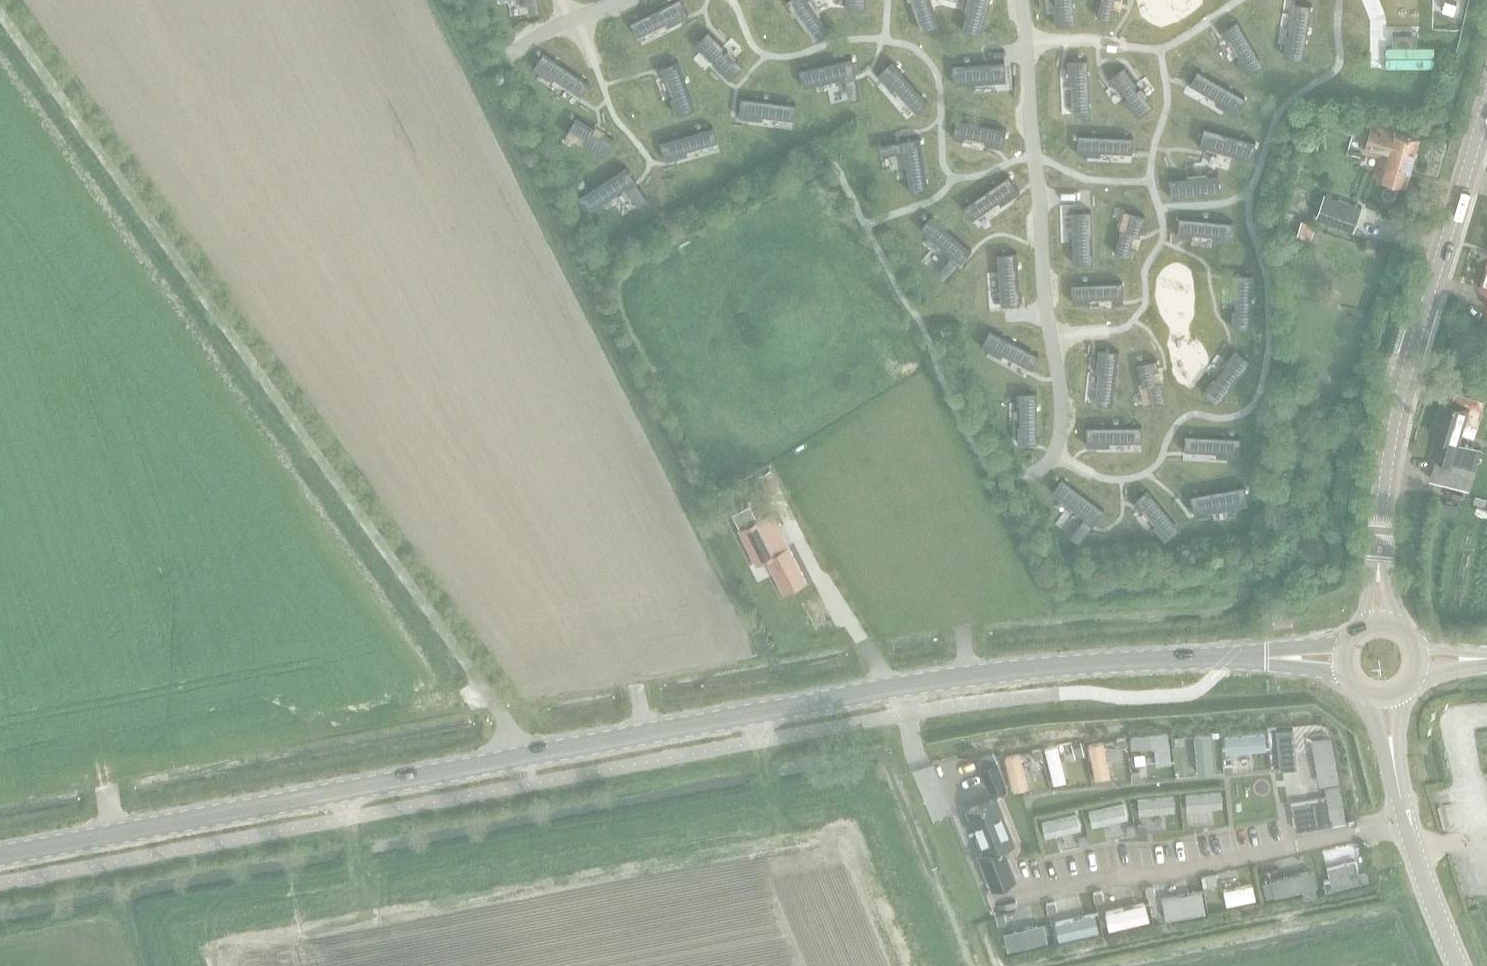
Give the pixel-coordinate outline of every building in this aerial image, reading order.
[(1380,161),(1411,169),(1420,136),(1391,128),(1373,121),(1364,145),(1382,151),(1380,161)] [(1324,193),(1315,217),(1328,222),(1352,230),(1361,207),(1337,198),(1324,193)] [(1173,257),(1159,258),(1160,271),(1175,270),(1173,257)] [(1478,285),(1486,288),(1486,261),(1478,285)] [(1430,477),(1471,487),(1476,466),(1481,445),(1456,439),(1465,406),(1441,400),(1432,436),(1440,438),(1430,477)] [(770,554),(784,588),(809,575),(774,505),(740,523),(758,561),(770,554)] [(1275,606),(1277,619),(1292,618),(1291,604),(1275,606)] [(1292,728),(1275,729),(1278,769),(1296,768),(1292,728)] [(1263,730),(1221,735),(1222,751),(1264,747),(1263,730)] [(1167,731),(1129,735),(1130,747),(1153,744),(1155,762),(1170,760),(1167,731)] [(1208,732),(1193,734),(1197,772),(1212,771),(1208,732)] [(1329,734),(1311,738),(1318,783),(1338,780),(1329,734)] [(1101,741),(1087,744),(1094,777),(1109,774),(1101,741)] [(1056,744),(1044,747),(1053,782),(1065,780),(1056,744)] [(1018,753),(1004,756),(1012,790),(1026,786),(1018,753)] [(979,766),(988,789),(1005,782),(996,759),(979,766)] [(1295,830),(1345,820),(1337,783),(1324,785),(1326,797),(1289,804),(1295,830)] [(1220,791),(1184,794),(1185,808),(1221,805),(1220,791)] [(1172,795),(1136,799),(1137,813),(1174,809),(1172,795)] [(977,851),(991,887),(1015,877),(1002,845),(1014,840),(996,797),(966,809),(982,849),(977,851)] [(1122,802),(1087,810),(1091,825),(1126,816),(1122,802)] [(1075,812),(1040,821),(1044,836),(1079,827),(1075,812)] [(1355,860),(1327,868),(1330,877),(1322,879),(1325,890),(1368,878),(1366,870),(1358,872),(1355,860)] [(1313,868),(1269,879),(1273,894),(1317,884),(1313,868)] [(1251,884),(1222,890),(1225,903),(1254,898),(1251,884)] [(1201,890),(1160,898),(1164,917),(1204,910),(1201,890)] [(1144,903),(1104,911),(1107,928),(1147,919),(1144,903)] [(1093,912),(1054,922),(1057,937),(1097,928),(1093,912)] [(1043,922),(1002,931),(1006,948),(1047,939),(1043,922)]
